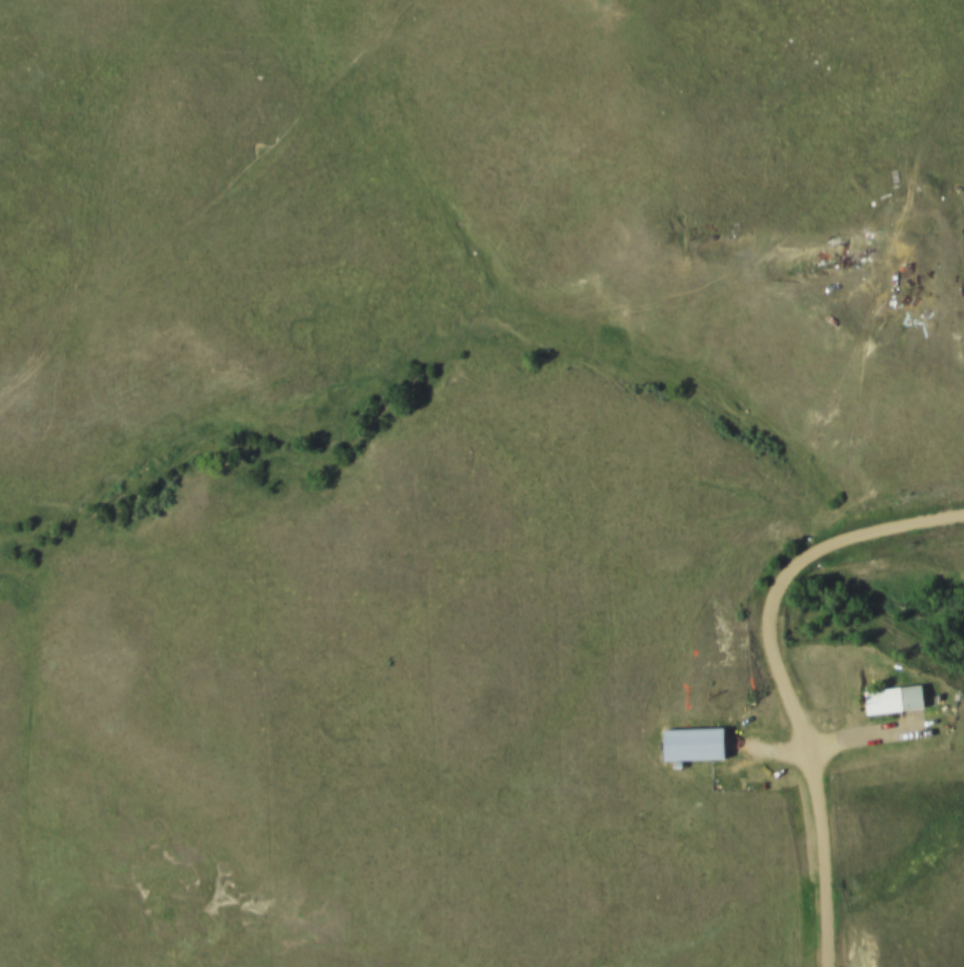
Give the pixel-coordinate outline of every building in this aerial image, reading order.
[(870,714),(931,708),(929,684),(868,690),(870,714)] [(663,729),(664,760),(733,759),(732,727),(663,729)]
